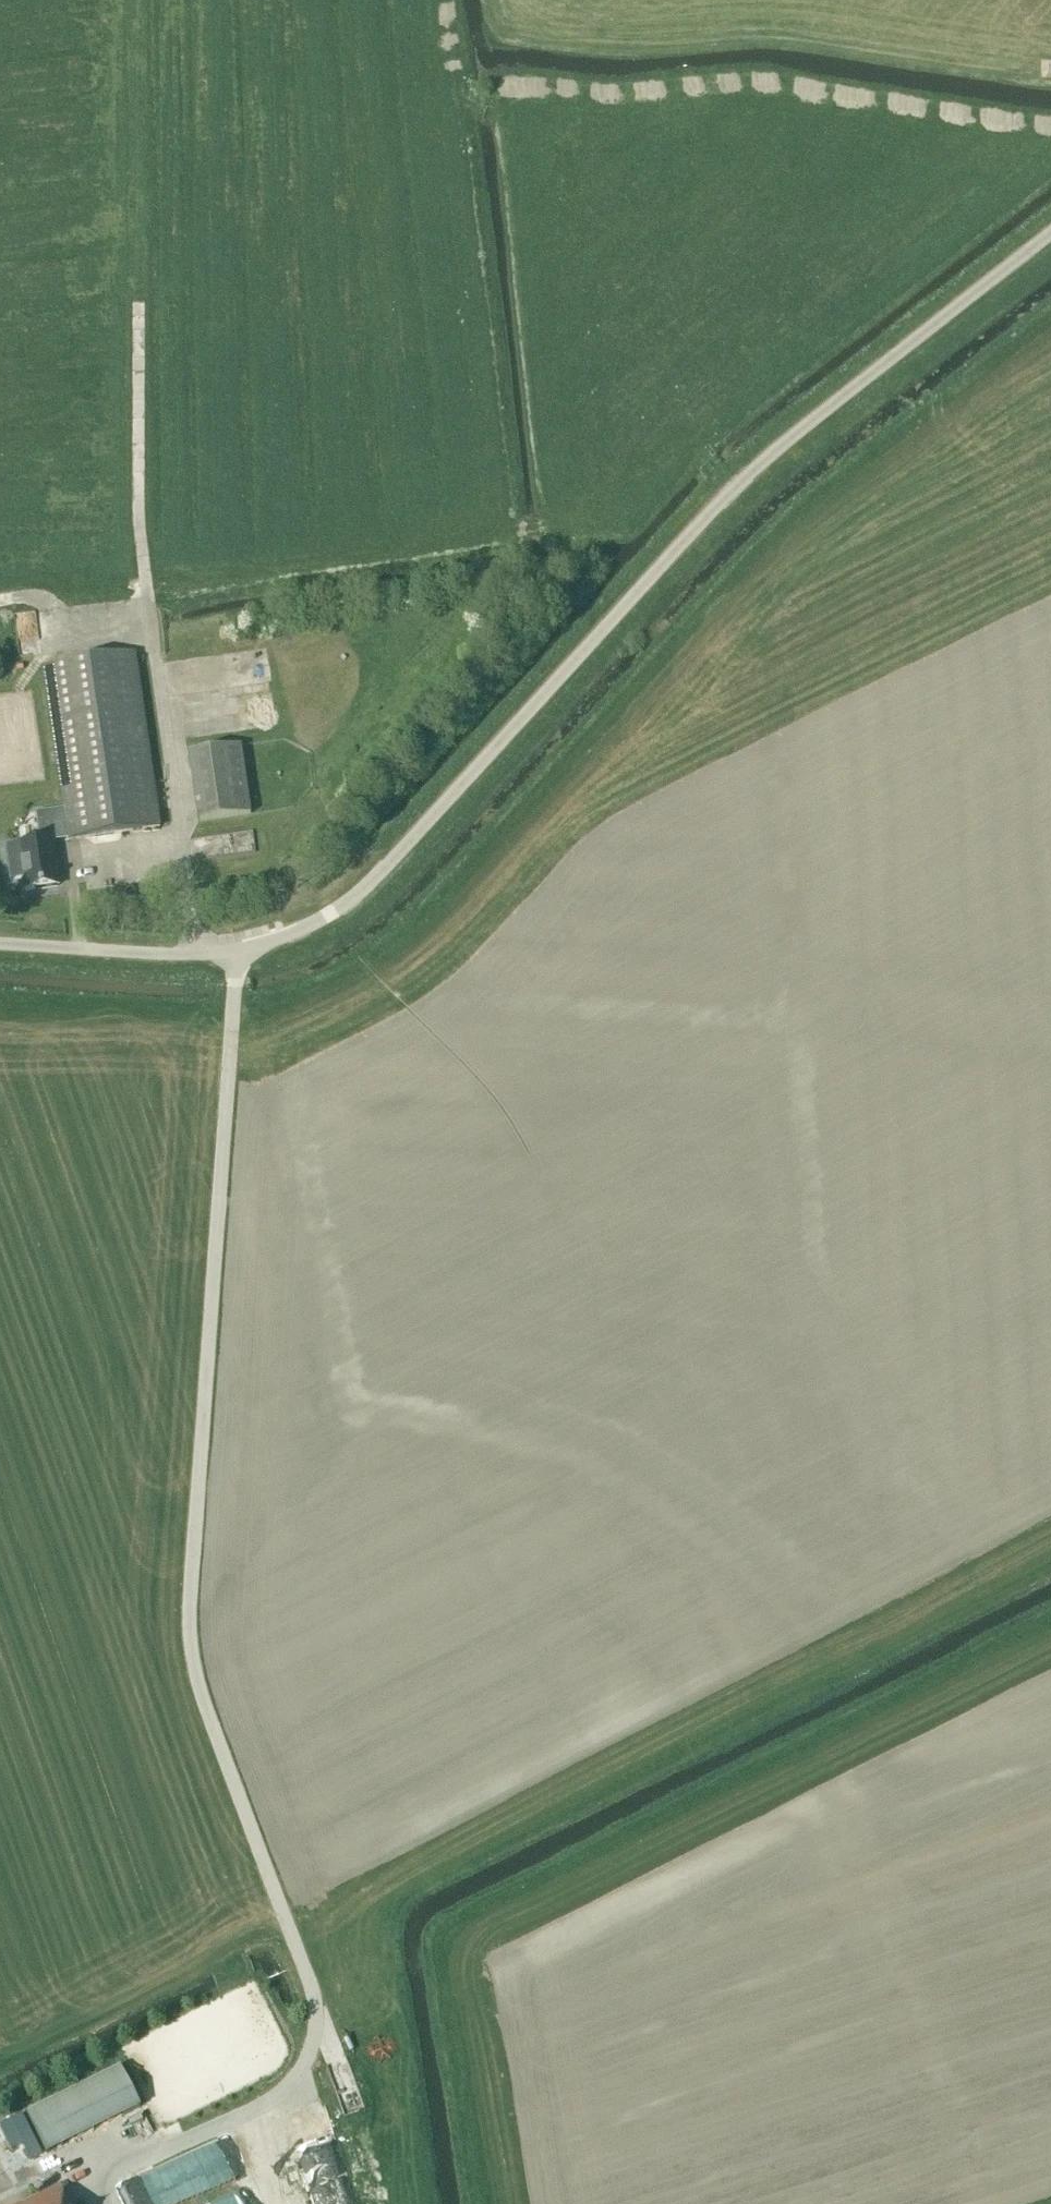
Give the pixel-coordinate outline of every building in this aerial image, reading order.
[(68,841),(160,828),(134,654),(43,668),(63,809),(35,813),(40,843),(18,846),(25,891),(57,887),(51,842),(68,840),(68,841)] [(198,822),(250,815),(241,746),(189,754),(198,822)] [(120,2067),(27,2113),(46,2153),(140,2106),(120,2067)] [(342,2089),(347,2111),(365,2107),(360,2085),(342,2089)] [(331,2139),(298,2149),(313,2200),(352,2188),(344,2163),(339,2164),(331,2139)] [(22,2203),(71,2203),(62,2185),(22,2203)] [(203,2203),(247,2203),(239,2187),(203,2203)]
